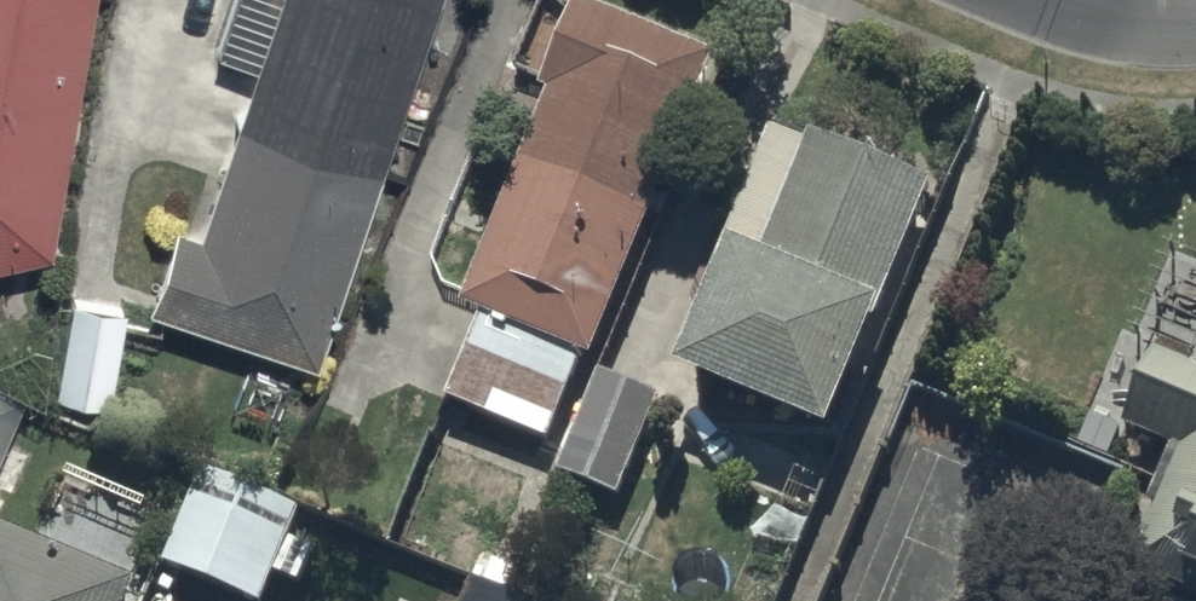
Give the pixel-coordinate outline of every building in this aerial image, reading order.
[(48,241),(89,0),(0,0),(0,252),(48,241)] [(378,158),(431,0),(269,0),(232,110),(378,158)] [(648,208),(713,48),(594,0),(573,0),(539,83),(547,86),(518,156),(648,208)] [(144,295),(313,352),(378,158),(232,110),(194,220),(172,212),(144,295)] [(828,424),(931,177),(810,127),(761,245),(728,232),(674,361),(828,424)] [(460,300),(589,352),(648,208),(518,156),(460,300)] [(69,290),(53,383),(106,392),(122,299),(69,290)] [(479,312),(445,394),(546,435),(580,354),(479,312)] [(1195,590),(1195,351),(1191,362),(1155,347),(1124,422),(1180,445),(1132,564),(1195,590)] [(598,368),(558,468),(618,492),(658,392),(598,368)] [(21,386),(0,377),(0,436),(21,386)] [(289,532),(193,492),(164,560),(260,600),(289,532)] [(136,576),(0,520),(0,600),(126,600),(136,576)] [(469,575),(457,600),(527,600),(469,575)]
